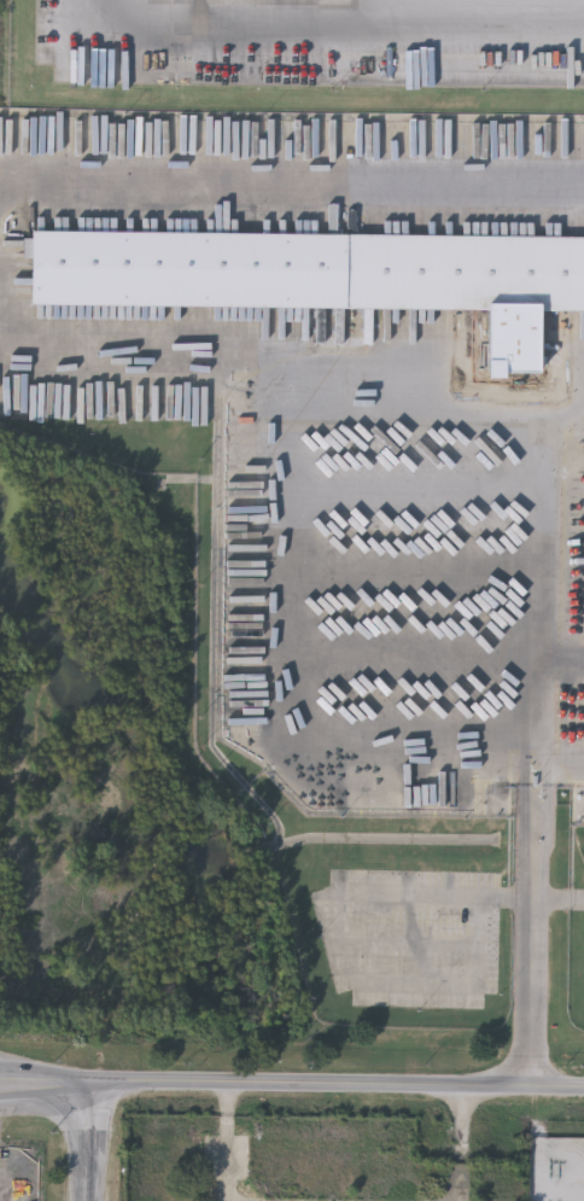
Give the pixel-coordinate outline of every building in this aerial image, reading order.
[(33,234),(583,240),(583,312),(542,311),(541,379),(486,378),(486,311),(31,308),(33,234)]
